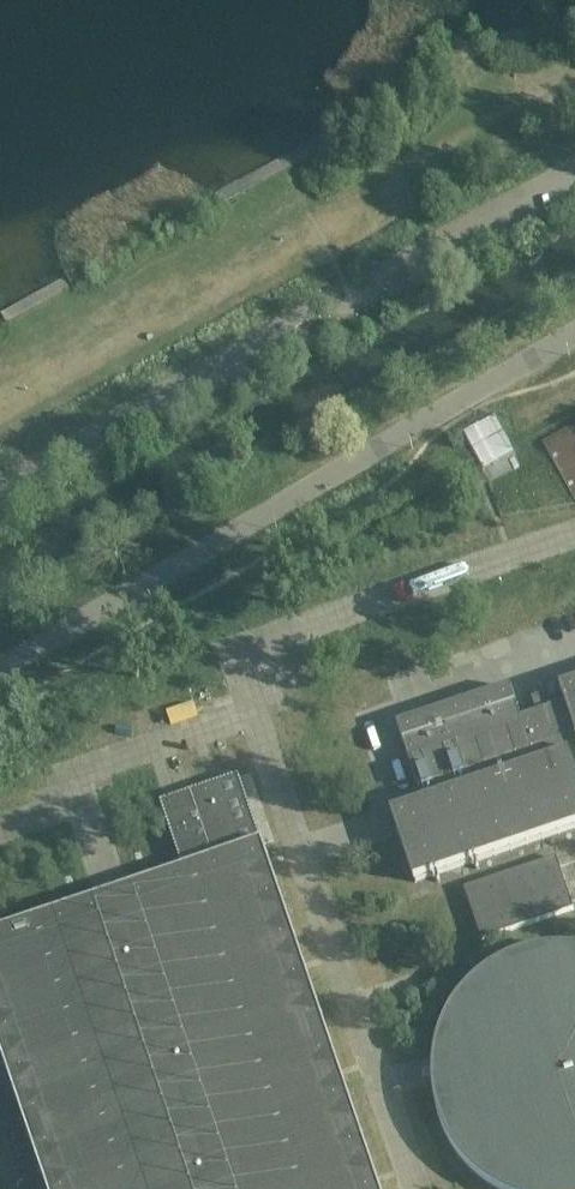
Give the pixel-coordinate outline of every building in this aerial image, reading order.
[(493,416),(466,430),(484,465),(512,451),(493,416)] [(544,443),(574,499),(574,425),(544,443)] [(561,689),(567,704),(552,709),(521,720),(510,687),(398,726),(424,804),(393,815),(416,883),(574,829),(574,684),(561,689)] [(375,1174),(333,1048),(343,1045),(334,1016),(323,1020),(263,843),(262,843),(239,777),(161,804),(183,870),(130,888),(130,890),(98,901),(97,899),(0,932),(0,1051),(24,1121),(13,1125),(23,1154),(34,1150),(47,1188),(380,1188),(375,1174)] [(574,909),(558,860),(465,892),(481,940),(574,909)] [(574,951),(568,951),(559,951),(549,951),(546,952),(540,953),(531,954),(525,956),(519,958),(513,960),(507,963),(502,966),(499,967),(494,970),(486,976),(478,981),(471,988),(465,995),(459,1002),(454,1010),(452,1012),(449,1018),(446,1023),(444,1029),(442,1032),(440,1038),(438,1044),(438,1047),(436,1053),(435,1056),(435,1062),(434,1065),(434,1070),(433,1076),(433,1083),(434,1086),(434,1089),(434,1095),(435,1101),(436,1104),(438,1113),(440,1119),(441,1122),(443,1128),(446,1134),(450,1142),(452,1145),(455,1150),(459,1155),(465,1163),(469,1167),(471,1170),(476,1174),(481,1178),(488,1184),(493,1187),(497,1188),(574,1188),(574,951)]
